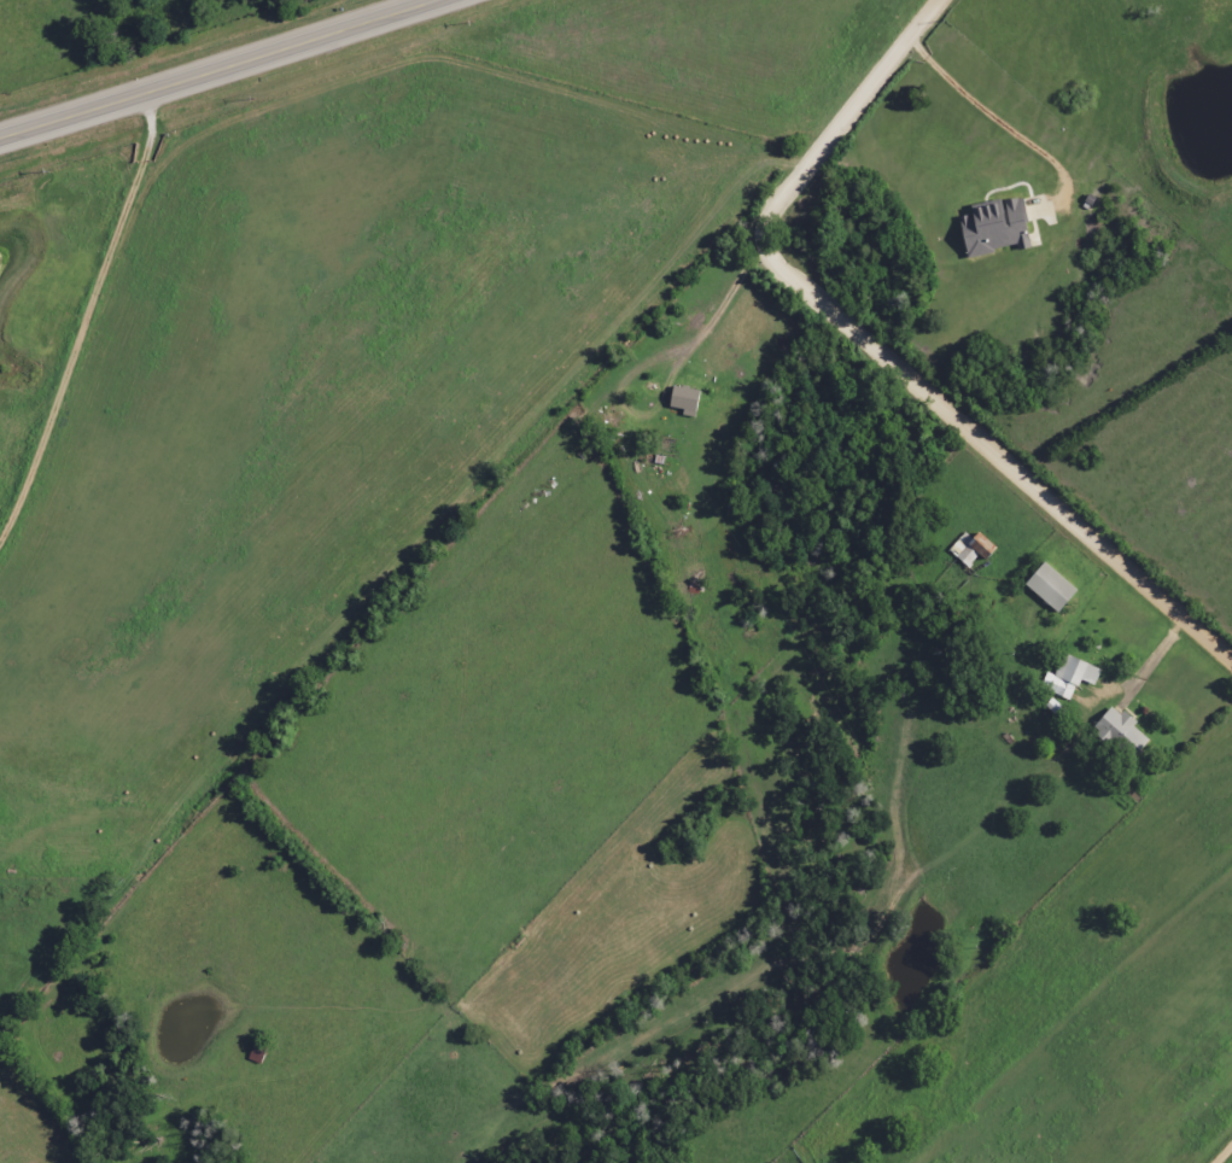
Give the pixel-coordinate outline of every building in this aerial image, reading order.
[(658,411),(670,411),(670,418),(685,418),(686,391),(659,390),(658,411)] [(1068,593),(1035,562),(1014,585),(1046,616),(1068,593)] [(1095,670),(1053,655),(1039,692),(1066,703),(1074,682),(1089,687),(1095,670)] [(1123,762),(1142,742),(1106,708),(1087,728),(1123,762)]
